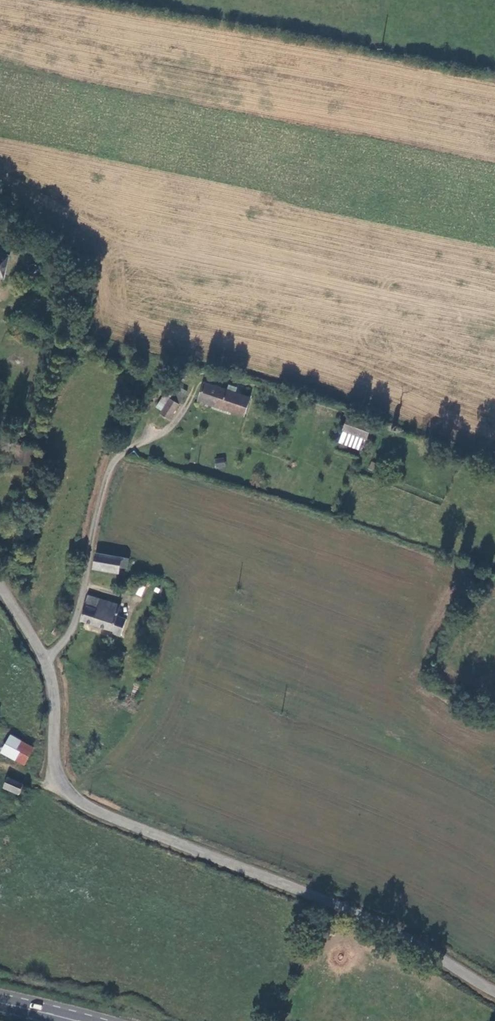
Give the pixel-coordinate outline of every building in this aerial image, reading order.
[(0,254),(0,277),(3,277),(8,256),(0,254)] [(167,386),(182,395),(187,388),(171,379),(167,386)] [(195,400),(244,415),(250,396),(201,381),(195,400)] [(166,420),(182,395),(167,386),(151,410),(166,420)] [(360,448),(369,423),(346,414),(337,440),(360,448)] [(22,447),(21,462),(33,463),(35,449),(22,447)] [(216,467),(225,467),(225,459),(216,459),(216,467)] [(127,557),(95,553),(93,567),(119,569),(120,561),(126,562),(127,557)] [(133,589),(135,580),(123,578),(122,587),(133,589)] [(141,596),(145,587),(139,584),(135,594),(141,596)] [(86,595),(79,620),(113,631),(112,634),(119,636),(124,618),(115,616),(119,605),(86,595)] [(30,748),(8,738),(1,753),(24,763),(30,748)] [(23,786),(7,781),(4,791),(20,796),(23,786)]
